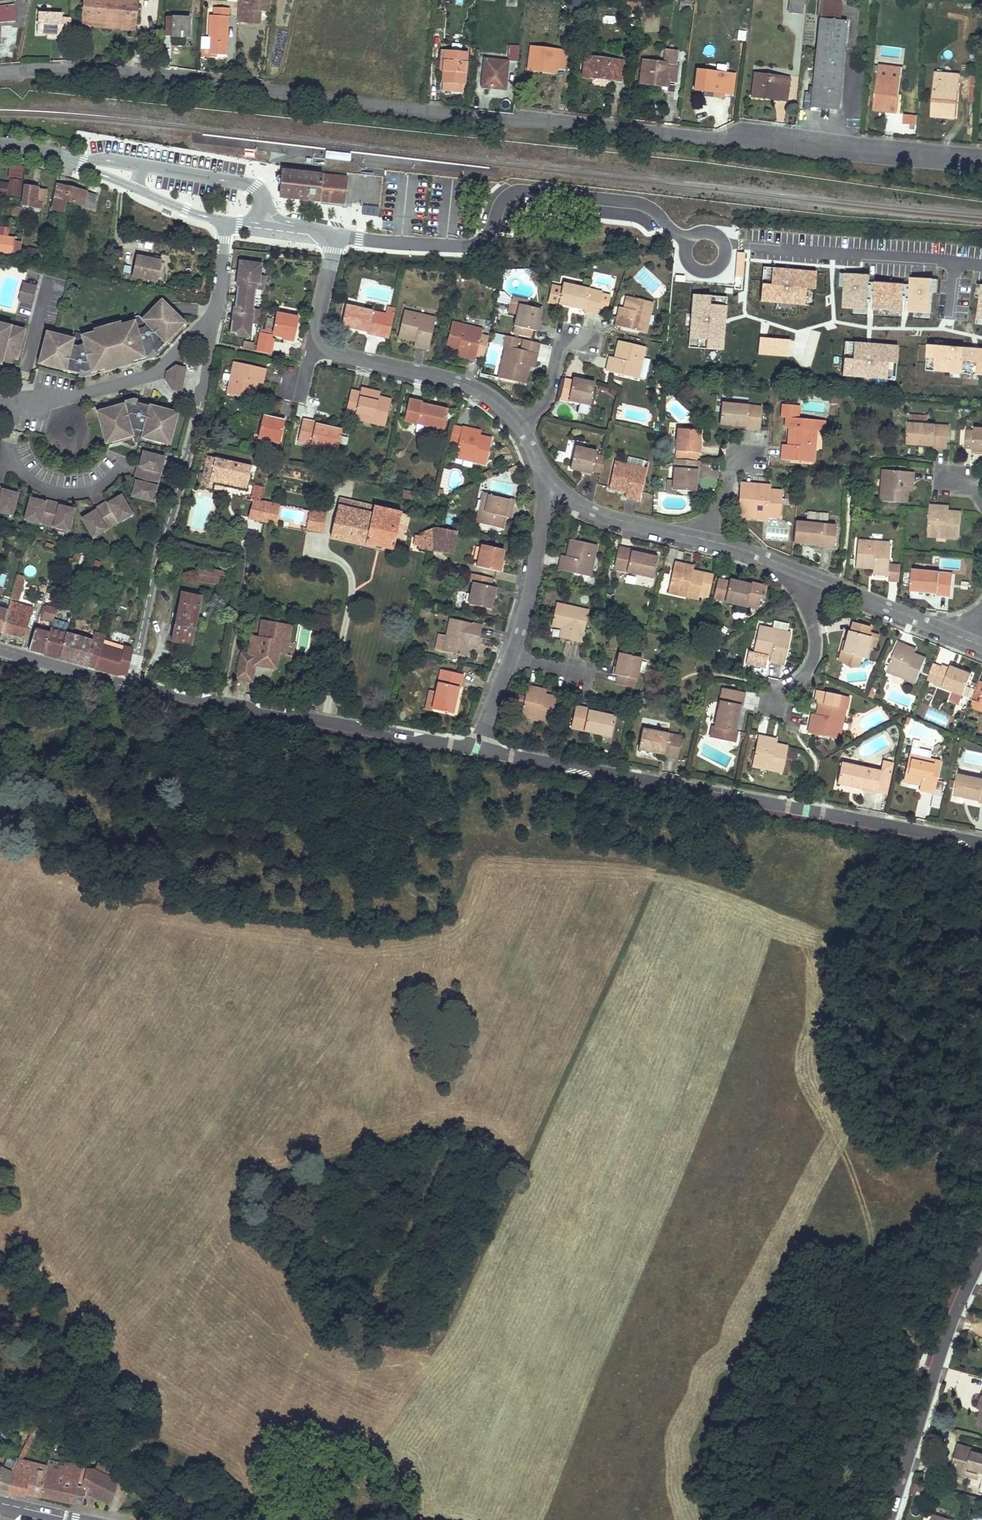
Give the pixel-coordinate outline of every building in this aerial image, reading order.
[(84,0),(82,21),(107,24),(107,22),(112,22),(112,24),(136,27),(138,5),(131,4),(131,0),(117,0),(117,3),(106,2),(106,0),(91,0),(91,1),(84,0)] [(269,11),(269,0),(240,0),(239,22),(260,23),(260,11),(269,11)] [(439,4),(437,15),(435,27),(444,29),(447,9),(448,3),(457,5),(465,5),(465,0),(440,0),(439,4)] [(641,0),(625,0),(623,8),(639,10),(641,0)] [(803,0),(790,0),(789,13),(802,14),(804,0),(803,0)] [(841,3),(822,1),(820,18),(839,20),(841,3)] [(15,21),(14,6),(0,8),(0,23),(15,21)] [(214,50),(214,55),(217,55),(226,55),(229,8),(214,8),(214,16),(210,15),(209,37),(211,38),(211,44),(211,49),(211,50),(214,50)] [(60,11),(36,12),(37,33),(46,33),(60,32),(60,35),(70,35),(70,15),(60,15),(60,11)] [(190,19),(167,17),(166,36),(185,38),(185,26),(190,26),(190,19)] [(839,20),(820,18),(811,107),(837,110),(846,20),(839,20)] [(107,24),(82,21),(81,27),(136,32),(136,27),(112,24),(112,22),(107,22),(107,24)] [(738,30),(736,40),(744,41),(746,31),(738,30)] [(518,46),(510,46),(509,61),(517,62),(518,46)] [(663,62),(643,60),(640,83),(652,85),(653,83),(662,84),(662,80),(668,80),(676,82),(678,64),(676,64),(677,50),(664,48),(663,62)] [(214,55),(214,50),(211,50),(211,49),(202,49),(202,57),(217,58),(217,55),(214,55)] [(565,52),(531,49),(530,72),(540,73),(540,70),(550,71),(550,67),(556,68),(563,69),(565,52)] [(464,83),(466,53),(445,52),(444,71),(443,82),(464,83)] [(624,62),(585,58),(583,78),(622,82),(624,62)] [(505,88),(507,62),(485,60),(483,74),(477,74),(475,87),(482,88),(482,86),(505,88)] [(902,69),(880,66),(874,110),(896,113),(902,69)] [(735,74),(697,70),(695,90),(733,94),(735,74)] [(789,77),(755,73),(752,97),(764,98),(764,96),(774,97),(774,93),(780,94),(788,95),(789,77)] [(959,75),(936,73),(932,112),(955,114),(959,75)] [(464,83),(443,82),(443,90),(464,92),(464,83)] [(325,151),(325,159),(350,161),(351,154),(325,151)] [(320,174),(282,170),(279,197),(317,201),(318,200),(343,203),(345,178),(321,175),(320,174)] [(0,184),(0,194),(19,196),(21,181),(10,180),(9,185),(0,184)] [(89,183),(87,192),(96,195),(99,195),(101,187),(100,186),(89,183)] [(77,190),(58,185),(53,209),(63,211),(66,201),(93,207),(96,195),(87,192),(77,190)] [(45,204),(46,190),(38,189),(38,187),(24,186),(22,205),(32,207),(32,208),(41,209),(42,204),(45,204)] [(20,207),(12,207),(10,213),(20,215),(20,207)] [(8,237),(9,228),(0,227),(0,236),(8,237)] [(0,236),(0,252),(11,254),(13,244),(13,238),(8,237),(0,236)] [(18,255),(20,245),(13,244),(11,254),(18,255)] [(147,258),(137,256),(133,276),(156,281),(159,261),(147,258)] [(257,264),(237,261),(235,272),(241,272),(239,286),(234,286),(231,306),(236,306),(234,321),(228,320),(226,331),(248,335),(248,333),(249,322),(255,323),(257,323),(259,308),(251,307),(252,298),(254,289),(262,290),(264,275),(262,275),(256,274),(257,264)] [(765,268),(761,301),(811,306),(815,273),(765,268)] [(847,276),(845,311),(928,317),(930,281),(847,276)] [(562,287),(558,304),(584,309),(584,311),(597,314),(598,308),(602,294),(602,292),(563,283),(562,287)] [(24,284),(19,300),(30,303),(35,287),(24,284)] [(558,304),(562,287),(551,285),(547,302),(558,304)] [(692,293),(688,346),(721,348),(725,296),(692,293)] [(602,294),(598,308),(607,310),(610,296),(602,294)] [(528,300),(512,296),(508,313),(517,315),(520,303),(527,305),(528,300)] [(653,302),(627,296),(623,312),(619,311),(616,322),(615,326),(641,332),(645,314),(650,315),(653,302)] [(160,301),(156,305),(161,310),(165,305),(160,301)] [(527,305),(520,303),(517,315),(514,326),(517,326),(515,334),(532,338),(534,331),(538,332),(540,324),(538,324),(541,309),(527,305)] [(46,359),(44,365),(78,374),(79,371),(84,372),(89,371),(104,367),(129,360),(143,356),(148,354),(152,350),(154,352),(168,339),(179,328),(174,323),(179,319),(165,305),(161,310),(156,305),(141,320),(141,321),(145,325),(144,327),(139,322),(133,323),(120,327),(94,334),(76,339),(75,340),(74,346),(72,346),(73,340),(66,338),(52,334),(51,340),(45,339),(40,357),(46,359)] [(385,314),(345,306),(341,326),(358,329),(367,332),(367,333),(380,336),(381,331),(390,333),(393,316),(385,314)] [(395,309),(386,307),(385,314),(393,316),(395,309)] [(436,318),(404,311),(397,337),(414,341),(413,346),(420,348),(428,349),(436,318)] [(298,317),(276,313),(274,320),(272,332),(272,334),(286,337),(286,340),(289,340),(293,341),(298,317)] [(650,315),(645,314),(641,332),(646,333),(650,315)] [(132,318),(133,323),(139,322),(144,327),(145,325),(141,321),(141,320),(139,318),(137,316),(132,318)] [(267,318),(264,330),(272,332),(274,320),(267,318)] [(179,319),(174,323),(179,328),(183,323),(179,319)] [(118,322),(93,330),(94,334),(120,327),(118,322)] [(483,358),(488,338),(481,336),(482,330),(452,322),(445,348),(461,352),(460,356),(468,358),(475,360),(476,357),(483,358)] [(1,354),(1,355),(2,355),(13,358),(16,359),(24,330),(0,324),(0,353),(1,354)] [(272,334),(259,332),(256,350),(271,353),(273,339),(271,338),(272,334)] [(67,335),(66,338),(73,340),(72,346),(74,346),(75,340),(76,339),(75,335),(68,333),(67,335)] [(492,343),(502,346),(505,336),(495,333),(492,343)] [(516,348),(518,338),(506,335),(504,346),(506,346),(516,348)] [(525,383),(529,366),(534,367),(537,356),(538,353),(540,343),(524,339),(522,349),(516,348),(506,346),(499,377),(525,383)] [(759,339),(758,354),(787,357),(789,342),(759,339)] [(645,347),(619,341),(616,352),(615,358),(609,357),(606,371),(637,378),(642,358),(645,347)] [(843,342),(841,373),(893,378),(895,346),(843,342)] [(927,345),(925,370),(981,374),(981,349),(927,345)] [(148,354),(143,356),(144,360),(154,358),(157,355),(154,352),(152,350),(148,354)] [(642,358),(637,378),(644,380),(649,360),(642,358)] [(129,360),(104,367),(105,371),(131,364),(129,360)] [(265,368),(234,361),(227,393),(254,399),(258,382),(262,383),(265,368)] [(167,372),(165,382),(169,390),(181,392),(182,385),(182,384),(183,375),(184,375),(185,368),(174,366),(167,372)] [(590,405),(595,383),(580,380),(580,378),(573,376),(572,379),(564,378),(560,396),(559,399),(566,401),(567,398),(569,398),(568,400),(590,405)] [(361,392),(357,412),(356,413),(374,417),(373,423),(386,426),(392,400),(376,396),(377,392),(370,390),(362,388),(361,392)] [(347,410),(357,412),(361,392),(351,390),(347,410)] [(841,395),(830,394),(829,403),(840,403),(841,395)] [(120,402),(121,405),(123,404),(148,411),(149,406),(150,403),(132,399),(120,402)] [(404,420),(418,423),(422,404),(423,402),(409,399),(404,420)] [(762,407),(721,403),(719,424),(746,426),(746,428),(760,430),(762,407)] [(110,435),(111,441),(132,435),(131,430),(133,430),(141,438),(143,438),(162,443),(164,437),(170,438),(174,419),(168,418),(170,412),(149,406),(148,411),(123,404),(121,405),(103,410),(104,416),(98,418),(104,437),(110,435)] [(439,408),(422,404),(418,423),(415,432),(441,439),(443,429),(444,430),(448,410),(439,408)] [(587,414),(589,406),(578,404),(577,412),(587,414)] [(814,463),(816,437),(809,436),(810,419),(797,418),(793,415),(794,406),(782,405),(781,417),(786,417),(785,427),(789,428),(788,442),(791,442),(791,445),(788,445),(782,444),(781,460),(814,463)] [(373,423),(374,417),(356,413),(355,419),(373,423)] [(277,419),(263,416),(258,437),(280,443),(285,419),(277,417),(277,419)] [(928,417),(911,416),(911,424),(927,425),(928,417)] [(825,420),(810,419),(809,436),(816,437),(824,437),(825,420)] [(298,442),(311,445),(316,425),(316,423),(303,420),(298,442)] [(911,424),(908,424),(907,444),(933,446),(933,447),(940,448),(947,448),(949,427),(927,425),(911,424)] [(342,430),(316,425),(311,445),(337,451),(342,430)] [(458,443),(462,427),(453,425),(450,441),(458,443)] [(477,430),(462,426),(462,427),(458,443),(456,452),(474,456),(473,462),(486,465),(492,438),(484,437),(476,435),(477,430)] [(700,430),(678,428),(676,451),(700,453),(701,445),(699,445),(700,430)] [(899,429),(891,428),(890,444),(903,445),(904,435),(899,435),(899,429)] [(972,448),(972,453),(980,453),(980,451),(981,451),(981,429),(974,428),(974,432),(972,448)] [(132,435),(133,438),(135,446),(138,445),(141,444),(142,441),(143,438),(141,438),(133,430),(131,430),(132,435)] [(965,448),(972,448),(974,432),(966,431),(965,448)] [(596,452),(575,446),(569,468),(579,471),(584,472),(584,474),(591,475),(592,470),(600,472),(604,458),(596,456),(596,452)] [(161,456),(142,452),(140,460),(139,466),(136,465),(136,466),(133,479),(132,480),(135,481),(133,487),(131,495),(150,500),(152,491),(154,492),(155,491),(158,479),(161,467),(161,466),(158,465),(161,456)] [(474,456),(456,452),(455,458),(473,462),(474,456)] [(252,466),(207,455),(200,485),(212,488),(213,481),(228,485),(229,480),(247,485),(252,466)] [(628,456),(626,464),(644,468),(645,460),(628,456)] [(696,461),(675,460),(674,481),(673,490),(676,490),(696,491),(697,477),(699,477),(700,469),(696,469),(696,461)] [(626,464),(614,462),(608,488),(625,492),(625,497),(632,499),(639,500),(646,469),(644,468),(626,464)] [(913,472),(888,470),(886,489),(881,488),(880,501),(906,504),(907,487),(912,487),(913,478),(913,472)] [(482,474),(485,480),(492,477),(490,471),(482,474)] [(247,485),(229,480),(228,485),(246,489),(247,485)] [(674,481),(669,480),(668,493),(676,494),(676,490),(673,490),(674,481)] [(745,483),(740,482),(737,513),(749,515),(750,509),(768,511),(767,517),(780,518),(782,491),(766,490),(767,485),(751,483),(751,488),(744,488),(745,483)] [(1,512),(2,512),(3,510),(12,512),(16,493),(7,492),(1,490),(2,488),(0,488),(0,512),(1,512)] [(485,511),(489,493),(481,491),(476,509),(479,510),(485,511)] [(515,499),(489,493),(485,511),(479,510),(476,523),(502,529),(505,518),(506,512),(511,513),(515,499)] [(107,503),(106,501),(105,501),(94,508),(93,509),(94,511),(89,514),(81,518),(91,535),(99,530),(100,532),(101,532),(112,525),(122,519),(123,519),(122,516),(130,512),(120,495),(113,500),(107,503)] [(37,500),(29,498),(25,516),(33,519),(32,521),(34,521),(46,524),(58,528),(59,528),(59,525),(68,528),(73,509),(65,507),(59,506),(59,503),(58,503),(45,500),(44,499),(43,502),(37,500)] [(337,505),(372,512),(373,506),(339,498),(337,505)] [(262,504),(252,502),(249,518),(258,520),(262,504)] [(262,503),(262,504),(258,520),(268,521),(272,507),(272,506),(262,503)] [(274,523),(279,506),(272,504),(272,506),(272,507),(268,521),(274,523)] [(365,543),(372,512),(337,505),(331,536),(365,543)] [(372,512),(365,543),(393,549),(397,531),(400,513),(401,511),(373,506),(372,512)] [(936,506),(930,506),(928,531),(947,533),(946,538),(959,539),(961,513),(945,511),(945,507),(936,506)] [(323,533),(326,515),(310,511),(306,530),(323,533)] [(406,533),(410,515),(400,513),(397,531),(406,533)] [(836,526),(795,522),(793,542),(810,544),(820,545),(820,546),(834,547),(836,526)] [(436,527),(422,533),(421,537),(420,546),(420,549),(434,552),(440,527),(436,527)] [(457,531),(440,527),(434,552),(453,554),(457,531)] [(597,545),(571,539),(567,556),(562,555),(561,562),(559,570),(590,577),(597,545)] [(890,543),(857,541),(855,567),(873,569),(873,574),(880,574),(887,575),(888,569),(890,569),(889,575),(888,580),(899,582),(900,565),(888,564),(890,543)] [(504,549),(482,545),(477,567),(500,572),(502,564),(500,564),(502,557),(504,549)] [(631,550),(618,547),(614,569),(654,577),(657,557),(645,555),(631,552),(631,550)] [(77,563),(79,555),(73,553),(71,561),(77,563)] [(707,601),(713,577),(704,575),(704,573),(697,572),(689,570),(690,565),(675,562),(670,587),(688,591),(687,596),(699,599),(707,601)] [(228,572),(197,567),(195,580),(226,586),(228,572)] [(953,574),(912,570),(910,591),(937,593),(937,595),(944,596),(951,596),(953,574)] [(470,581),(473,582),(485,585),(487,577),(471,573),(470,581)] [(729,582),(718,579),(714,597),(725,600),(725,601),(746,606),(751,585),(743,583),(738,581),(738,580),(730,578),(729,582)] [(23,581),(16,579),(11,598),(18,600),(23,581)] [(485,585),(473,582),(468,604),(490,609),(492,601),(493,595),(495,595),(497,588),(485,585)] [(688,591),(670,587),(669,593),(687,596),(688,591)] [(201,596),(181,592),(170,641),(183,643),(191,645),(201,596)] [(10,603),(32,609),(34,603),(18,600),(11,598),(10,602),(10,603)] [(1,633),(10,603),(10,602),(0,599),(0,632),(1,633)] [(32,609),(10,603),(1,633),(14,636),(23,638),(25,633),(27,625),(30,616),(32,609)] [(589,611),(556,604),(552,626),(561,628),(571,630),(569,640),(575,641),(582,643),(589,611)] [(56,608),(46,605),(42,619),(52,622),(56,610),(56,608)] [(241,651),(236,677),(245,678),(252,680),(255,663),(255,660),(262,662),(262,664),(276,667),(281,643),(285,640),(289,640),(292,623),(263,618),(261,627),(264,628),(263,635),(260,635),(256,654),(249,652),(241,651)] [(482,625),(451,618),(447,637),(444,651),(466,656),(469,646),(471,636),(479,638),(480,633),(482,625)] [(67,630),(68,622),(56,621),(55,629),(67,630)] [(787,632),(789,624),(774,621),(772,629),(787,632)] [(865,658),(868,645),(870,637),(867,636),(868,632),(869,627),(853,623),(851,632),(849,631),(845,645),(843,645),(841,652),(846,654),(843,663),(847,671),(859,667),(861,657),(865,658)] [(772,629),(759,626),(754,652),(752,652),(749,664),(765,667),(767,655),(771,656),(770,661),(784,665),(791,633),(787,632),(772,629)] [(571,630),(561,628),(559,637),(569,640),(571,630)] [(66,633),(50,629),(49,634),(43,654),(51,656),(58,658),(66,633)] [(49,634),(35,630),(28,650),(35,652),(43,654),(49,634)] [(876,634),(868,632),(867,636),(870,637),(868,645),(876,647),(878,638),(876,634)] [(88,639),(66,633),(58,658),(58,659),(75,664),(86,667),(87,666),(95,668),(104,640),(104,639),(89,634),(88,639)] [(253,633),(249,652),(256,654),(260,635),(253,633)] [(444,651),(447,637),(439,635),(436,649),(444,651)] [(479,638),(471,636),(469,646),(477,648),(479,638)] [(132,649),(104,640),(95,668),(109,672),(116,674),(126,675),(132,649)] [(916,682),(926,657),(916,654),(910,652),(912,648),(898,642),(889,666),(906,673),(904,678),(916,682)] [(643,658),(620,653),(617,668),(614,667),(614,670),(613,674),(619,676),(617,684),(634,688),(636,679),(638,680),(643,658)] [(432,669),(431,661),(419,662),(420,670),(432,669)] [(950,667),(941,665),(934,683),(954,691),(962,694),(964,694),(972,673),(967,671),(959,667),(959,666),(952,663),(950,667)] [(904,678),(906,673),(889,666),(887,671),(904,678)] [(439,683),(459,687),(461,688),(464,674),(442,669),(439,683)] [(981,699),(981,682),(979,680),(972,700),(981,703),(981,699)] [(459,687),(439,683),(436,694),(433,709),(453,714),(457,695),(459,687)] [(534,688),(527,686),(522,711),(540,715),(539,720),(551,723),(557,697),(541,693),(542,689),(534,688)] [(745,693),(723,687),(715,726),(713,726),(711,737),(735,742),(737,731),(735,730),(741,704),(743,705),(745,693)] [(843,721),(846,709),(847,709),(850,699),(816,691),(814,702),(819,703),(816,719),(811,718),(808,733),(833,738),(837,720),(843,721)] [(962,694),(954,691),(950,700),(959,703),(962,694)] [(433,709),(436,694),(430,692),(426,711),(432,712),(433,709)] [(582,708),(576,706),(571,728),(611,736),(615,716),(589,711),(589,709),(582,708)] [(540,715),(522,711),(521,716),(539,720),(540,715)] [(839,740),(843,721),(837,720),(833,738),(839,740)] [(683,737),(643,729),(638,749),(656,752),(665,754),(666,756),(678,759),(683,737)] [(773,739),(758,736),(753,760),(771,764),(770,770),(783,772),(788,746),(773,743),(773,739)] [(931,752),(911,748),(909,755),(903,781),(920,785),(919,789),(927,791),(934,793),(941,762),(929,759),(931,752)] [(771,764),(753,760),(752,766),(770,770),(771,764)] [(881,771),(841,762),(837,783),(857,787),(864,789),(863,790),(885,795),(890,773),(892,763),(884,761),(881,771)] [(959,774),(955,795),(981,800),(981,802),(981,780),(959,774)] [(976,1314),(969,1312),(967,1318),(973,1323),(976,1314)] [(21,1460),(32,1438),(29,1436),(18,1457),(17,1459),(21,1460)] [(951,1471),(967,1476),(969,1468),(981,1472),(981,1454),(973,1451),(973,1449),(959,1445),(955,1458),(951,1471)] [(17,1459),(18,1457),(11,1453),(4,1466),(11,1469),(17,1459)] [(67,1463),(49,1458),(47,1466),(41,1497),(56,1500),(82,1505),(84,1492),(80,1490),(86,1471),(85,1469),(85,1467),(83,1467),(78,1465),(67,1463)] [(41,1497),(47,1466),(21,1460),(17,1459),(11,1469),(12,1472),(8,1491),(14,1493),(25,1496),(26,1493),(41,1497)] [(1,1468),(0,1470),(0,1489),(8,1491),(12,1472),(1,1468)] [(967,1476),(979,1479),(981,1472),(969,1468),(967,1476)] [(84,1492),(106,1503),(113,1480),(94,1470),(88,1470),(86,1471),(80,1490),(84,1492)] [(920,1486),(912,1483),(910,1490),(918,1492),(920,1486)]
